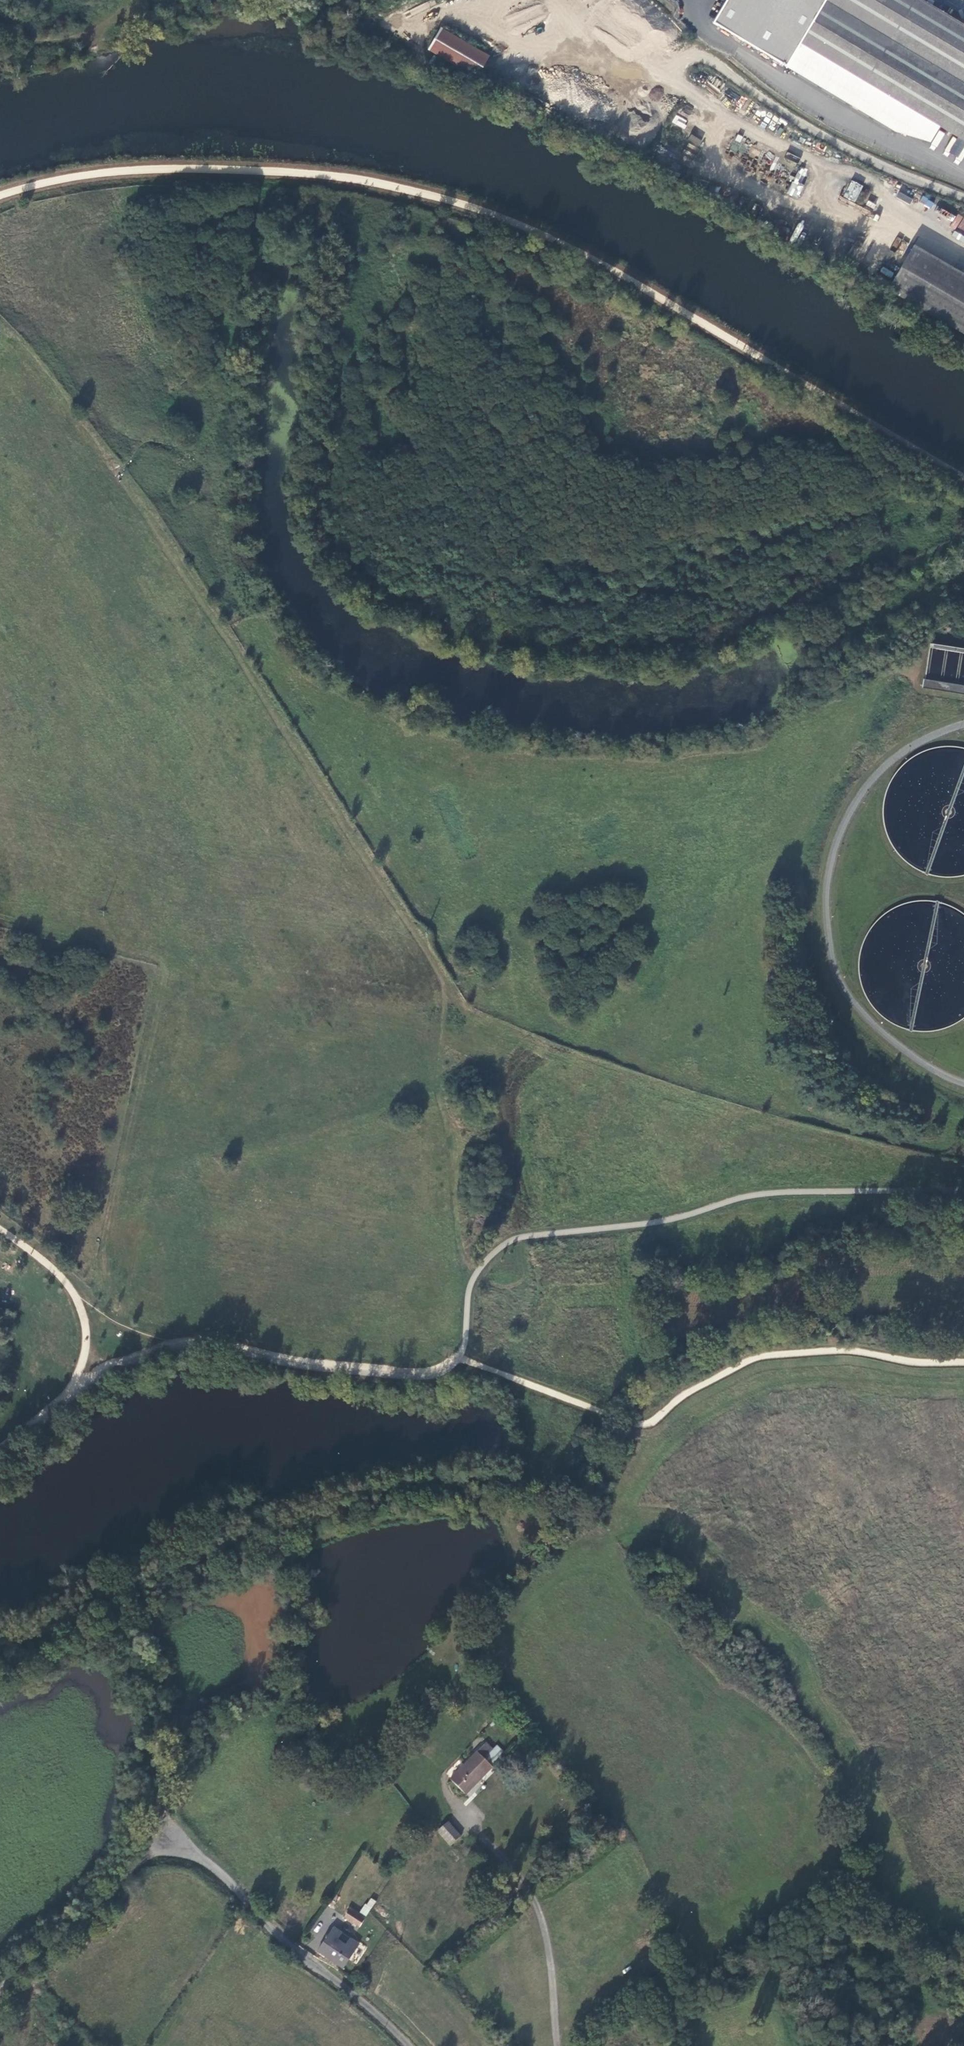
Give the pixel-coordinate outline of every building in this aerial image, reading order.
[(921,0),(725,0),(712,22),(878,123),(894,132),(931,142),(940,127),(963,141),(963,25),(952,18),(921,0)] [(429,53),(478,82),(491,60),(442,32),(429,53)] [(850,180),(843,197),(855,202),(862,185),(850,180)] [(914,245),(889,289),(963,332),(963,273),(914,245)] [(963,692),(963,646),(935,641),(930,676),(928,676),(926,686),(963,692)] [(483,1745),(480,1748),(487,1756),(491,1752),(483,1745)] [(447,1780),(462,1796),(490,1769),(482,1760),(487,1756),(480,1748),(447,1780)] [(434,1832),(438,1837),(449,1826),(445,1822),(434,1832)] [(449,1826),(438,1837),(447,1846),(457,1835),(449,1826)] [(345,1917),(360,1927),(363,1921),(348,1911),(345,1917)] [(350,1938),(345,1946),(337,1940),(341,1933),(333,1928),(317,1952),(343,1968),(359,1944),(350,1938)]
